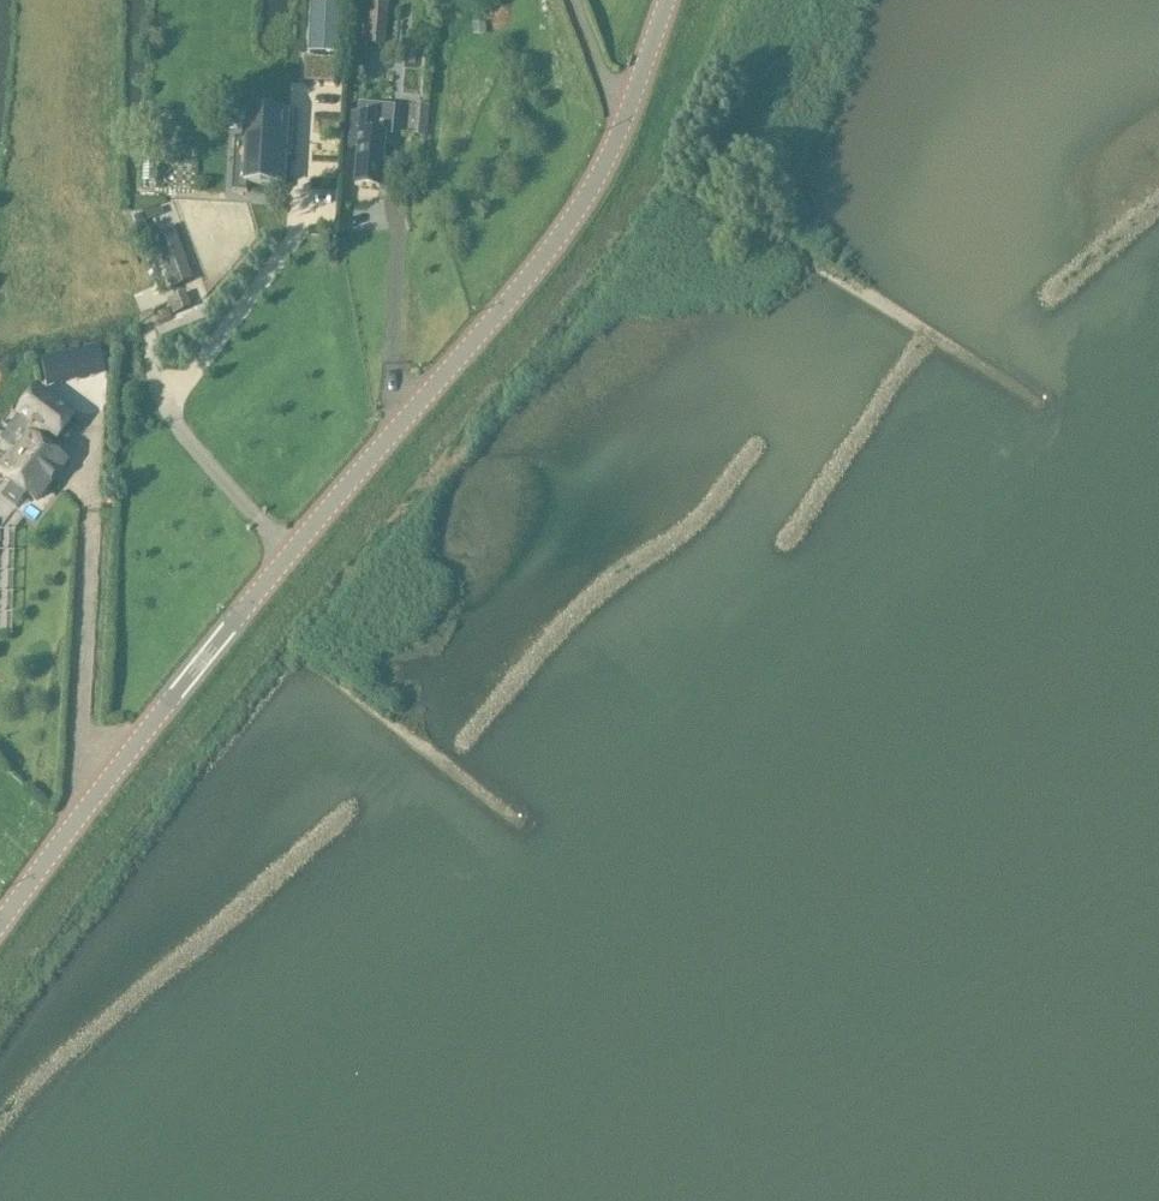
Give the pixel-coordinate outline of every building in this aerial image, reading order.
[(369,5),(366,47),(385,48),(389,6),(369,5)] [(305,60),(304,84),(338,86),(340,62),(305,60)] [(414,136),(428,138),(430,107),(416,105),(414,136)] [(291,145),(293,117),(288,116),(288,115),(250,115),(246,186),(284,188),(287,145),(291,145)] [(356,187),(379,189),(398,191),(400,166),(383,164),(386,137),(375,136),(377,118),(351,116),(350,140),(360,141),(356,187)] [(175,289),(191,283),(170,230),(155,236),(175,289)] [(0,474),(37,502),(66,464),(34,439),(23,453),(18,449),(0,474)]
